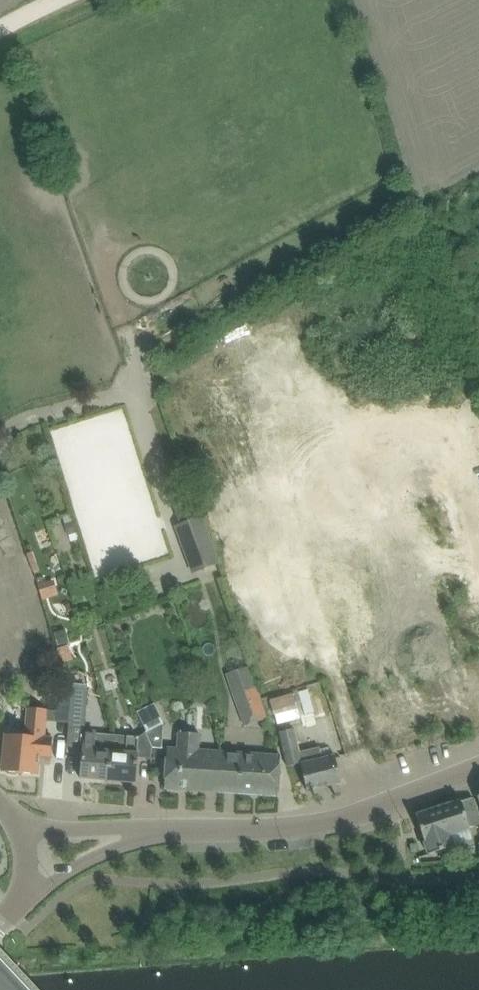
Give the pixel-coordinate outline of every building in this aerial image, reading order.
[(173,525),(191,573),(219,562),(201,515),(173,525)] [(72,520),(64,523),(67,534),(75,531),(72,520)] [(57,644),(67,641),(62,627),(53,630),(57,644)] [(68,646),(57,649),(62,663),(72,660),(68,646)] [(248,667),(225,674),(231,692),(237,709),(260,701),(254,685),(248,667)] [(52,674),(52,683),(65,684),(65,675),(52,674)] [(71,694),(70,715),(84,716),(87,690),(69,688),(71,694)] [(43,738),(45,710),(33,709),(33,705),(29,705),(26,736),(5,734),(2,771),(5,772),(8,774),(15,774),(19,773),(37,774),(39,755),(50,757),(52,739),(43,738)] [(279,732),(279,733),(287,767),(300,764),(306,790),(341,782),(338,770),(338,767),(337,767),(335,755),(321,758),(319,747),(298,751),(293,729),(279,732)] [(80,778),(107,780),(111,735),(85,733),(83,749),(82,749),(80,778)] [(111,735),(107,780),(135,783),(138,753),(137,753),(139,737),(111,735)] [(164,789),(218,792),(221,752),(199,751),(199,737),(178,735),(177,749),(167,749),(166,759),(161,758),(160,774),(165,774),(164,789)] [(221,752),(218,792),(277,796),(280,756),(221,752)] [(478,824),(478,818),(472,797),(415,815),(428,854),(453,846),(450,834),(478,824)]
